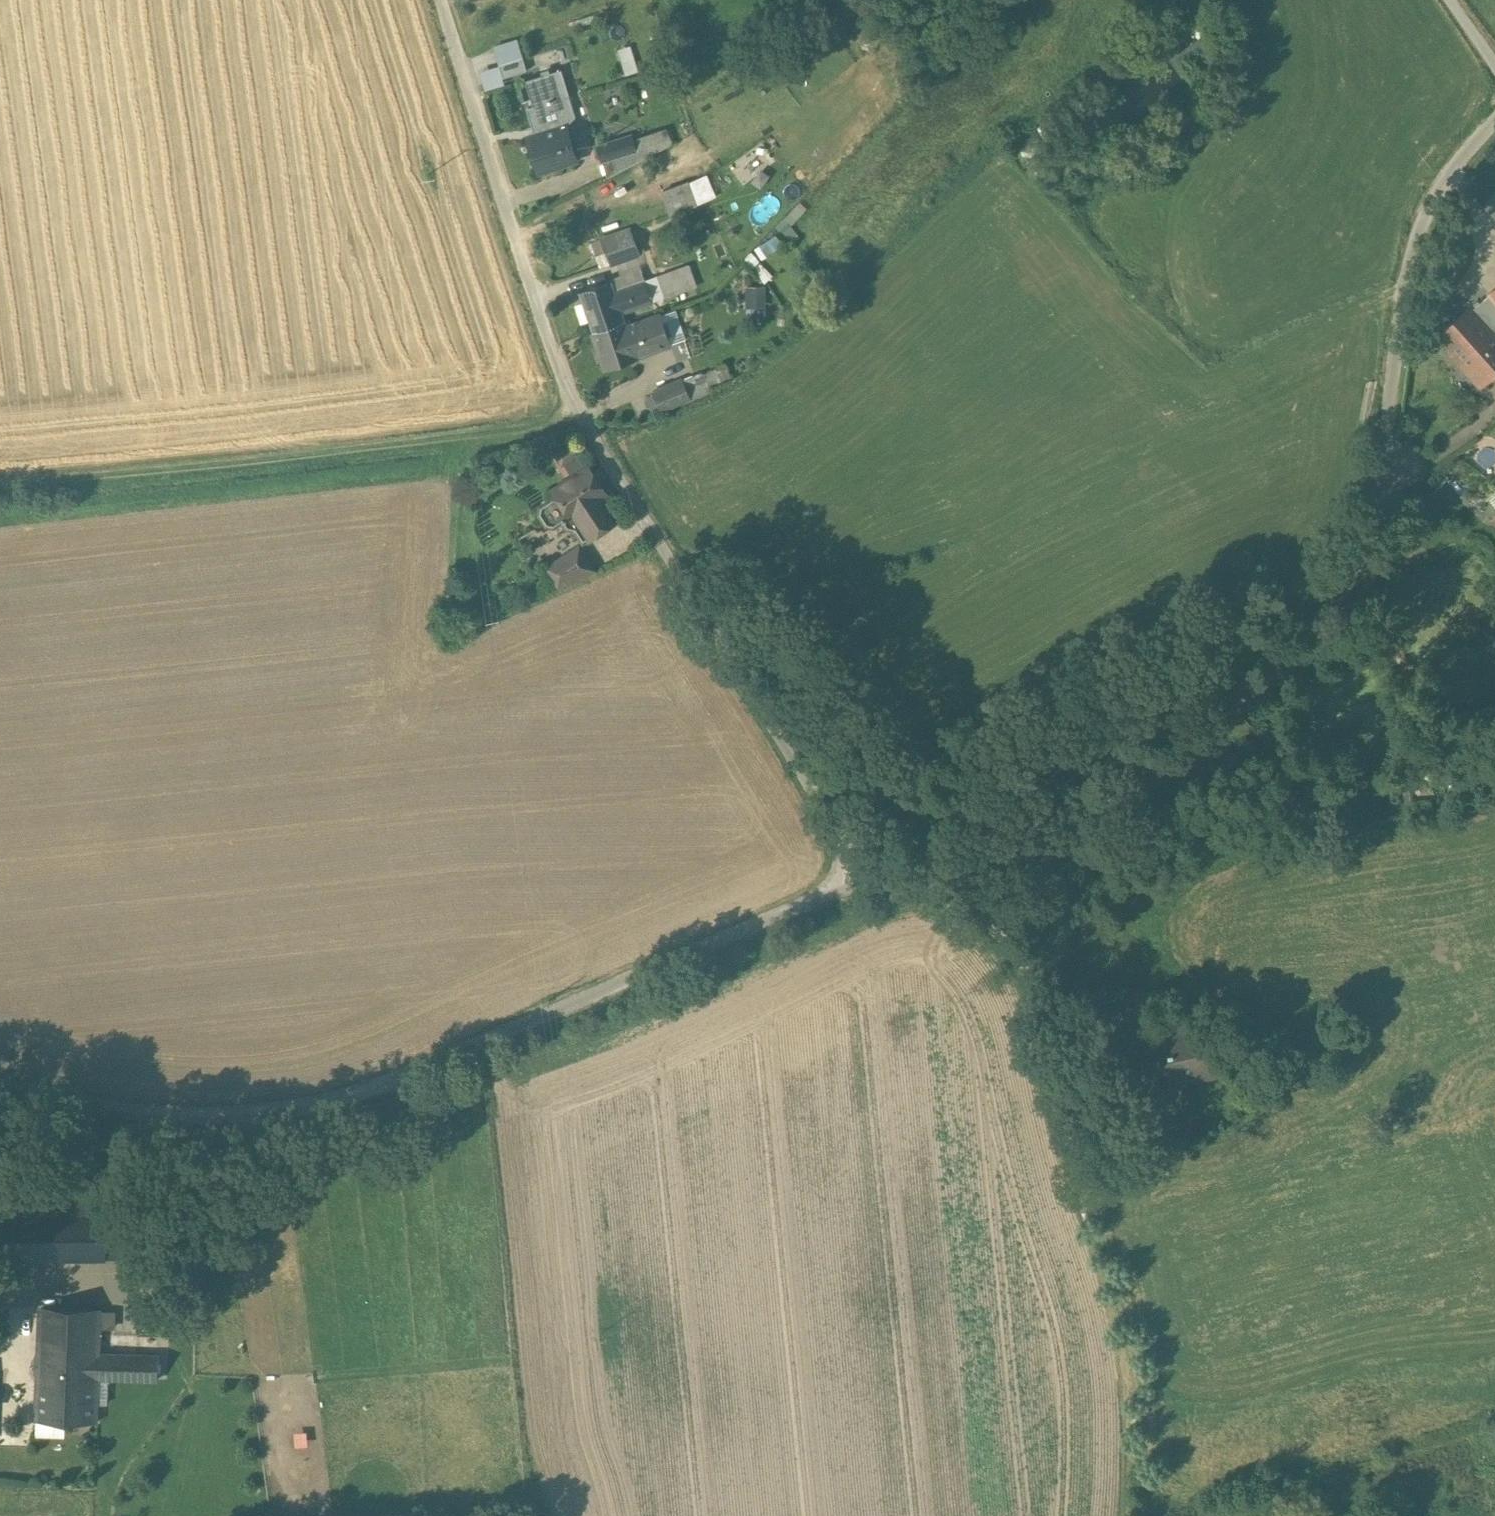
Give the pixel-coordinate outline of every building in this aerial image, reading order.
[(486,88),(506,82),(504,76),(529,69),(520,35),(494,42),(499,63),(480,68),(486,88)] [(619,46),(627,72),(641,68),(633,42),(619,46)] [(535,134),(567,124),(565,120),(575,117),(561,69),(526,80),(534,105),(526,107),(535,134)] [(607,172),(676,143),(668,123),(634,137),(633,135),(598,150),(607,172)] [(535,134),(528,136),(538,171),(577,159),(567,124),(535,134)] [(736,168),(767,153),(762,143),(731,159),(736,168)] [(739,169),(745,180),(765,169),(759,159),(739,169)] [(710,171),(662,187),(670,212),(718,196),(710,171)] [(1484,205),(1494,216),(1494,193),(1484,205)] [(644,280),(584,301),(594,331),(624,321),(621,311),(651,300),(644,280)] [(1437,335),(1480,383),(1494,370),(1494,286),(1474,305),(1472,303),(1437,335)] [(624,321),(594,331),(606,365),(670,343),(659,315),(626,326),(624,321)] [(718,369),(647,385),(652,408),(711,395),(707,378),(720,375),(718,369)] [(588,466),(553,489),(556,495),(540,505),(538,513),(546,525),(554,527),(562,521),(567,528),(575,529),(583,542),(606,528),(599,519),(607,513),(605,511),(609,508),(602,495),(605,492),(588,466)] [(579,546),(546,567),(558,585),(595,570),(579,546)] [(1433,783),(1397,788),(1399,802),(1435,797),(1433,783)] [(1189,1025),(1142,1035),(1147,1059),(1164,1055),(1167,1068),(1179,1064),(1183,1078),(1226,1068),(1218,1030),(1192,1035),(1189,1025)] [(7,1214),(7,1236),(6,1258),(106,1258),(106,1215),(106,1213),(34,1214),(7,1214)] [(133,1214),(106,1215),(106,1258),(133,1258),(133,1214)] [(100,1310),(40,1308),(36,1419),(96,1421),(100,1310)] [(112,1311),(100,1310),(100,1327),(112,1328),(112,1311)]
